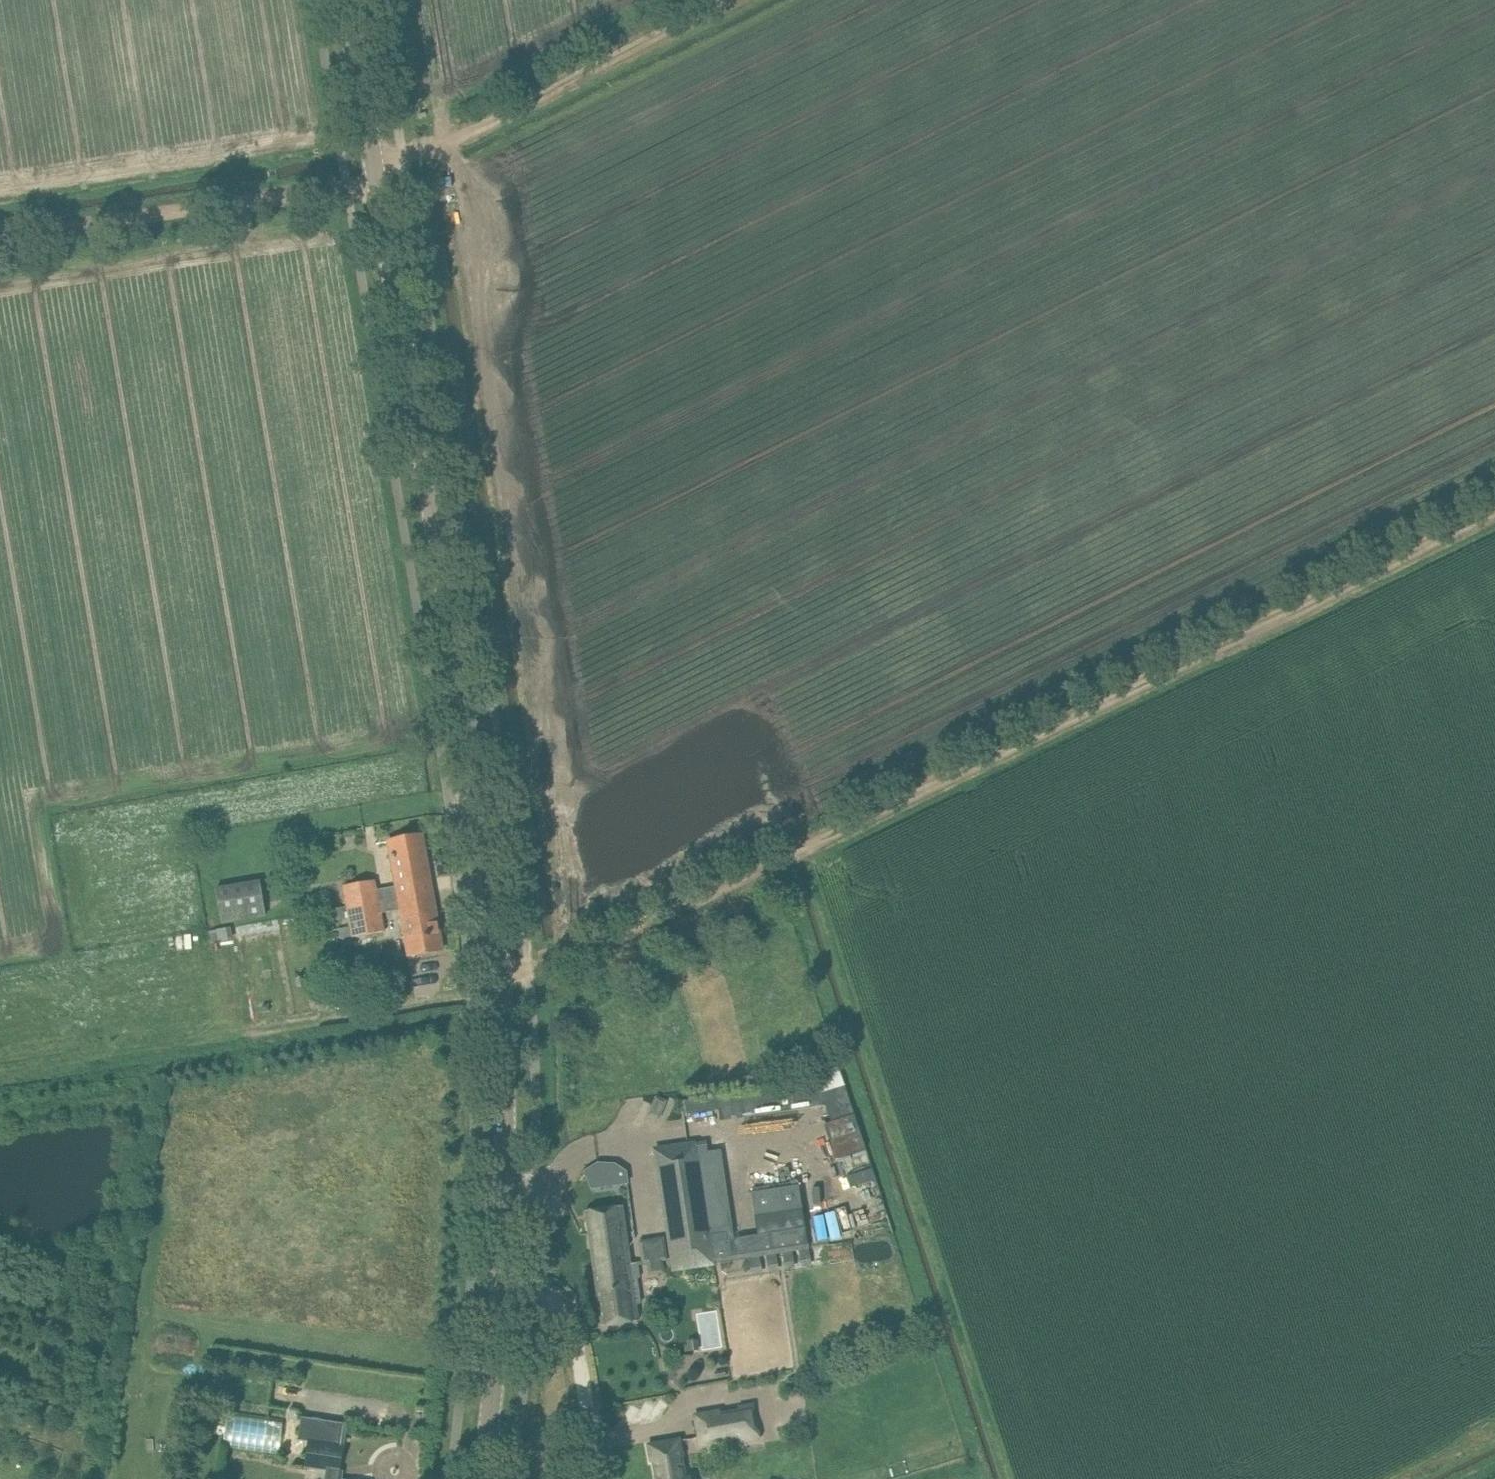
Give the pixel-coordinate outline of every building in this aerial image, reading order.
[(157,824),(146,832),(155,843),(165,834),(157,824)] [(389,841),(399,895),(431,889),(422,835),(389,841)] [(378,898),(375,877),(344,883),(347,904),(378,898)] [(216,885),(221,922),(266,915),(260,878),(216,885)] [(442,949),(431,889),(399,895),(410,955),(442,949)] [(384,929),(378,898),(347,904),(348,908),(335,910),(337,921),(350,919),(353,934),(384,929)] [(821,1075),(828,1091),(847,1083),(840,1066),(821,1075)] [(837,1157),(866,1152),(858,1115),(829,1120),(837,1157)] [(778,1271),(776,1254),(783,1253),(785,1269),(794,1267),(792,1251),(799,1250),(802,1266),(810,1265),(808,1243),(798,1183),(752,1191),(759,1233),(735,1237),(721,1149),(708,1151),(706,1139),(655,1146),(656,1151),(670,1270),(715,1265),(715,1260),(750,1256),(752,1274),(761,1273),(760,1256),(766,1255),(767,1273),(778,1271)] [(851,1186),(877,1180),(874,1165),(848,1171),(851,1186)] [(638,1261),(629,1262),(621,1205),(585,1210),(601,1325),(637,1320),(631,1279),(640,1278),(638,1261)] [(830,1213),(834,1238),(866,1233),(862,1208),(830,1213)] [(665,1272),(663,1260),(668,1259),(665,1236),(639,1239),(643,1264),(648,1263),(650,1274),(665,1272)] [(701,1442),(697,1417),(697,1415),(695,1415),(700,1444),(740,1437),(740,1441),(759,1437),(757,1425),(754,1424),(752,1411),(754,1410),(753,1404),(739,1406),(739,1409),(719,1413),(723,1439),(701,1442)] [(298,1439),(310,1441),(306,1465),(340,1470),(347,1421),(301,1415),(298,1439)] [(689,1477),(686,1478),(679,1439),(648,1444),(651,1462),(652,1462),(655,1478),(690,1478),(689,1477)]
